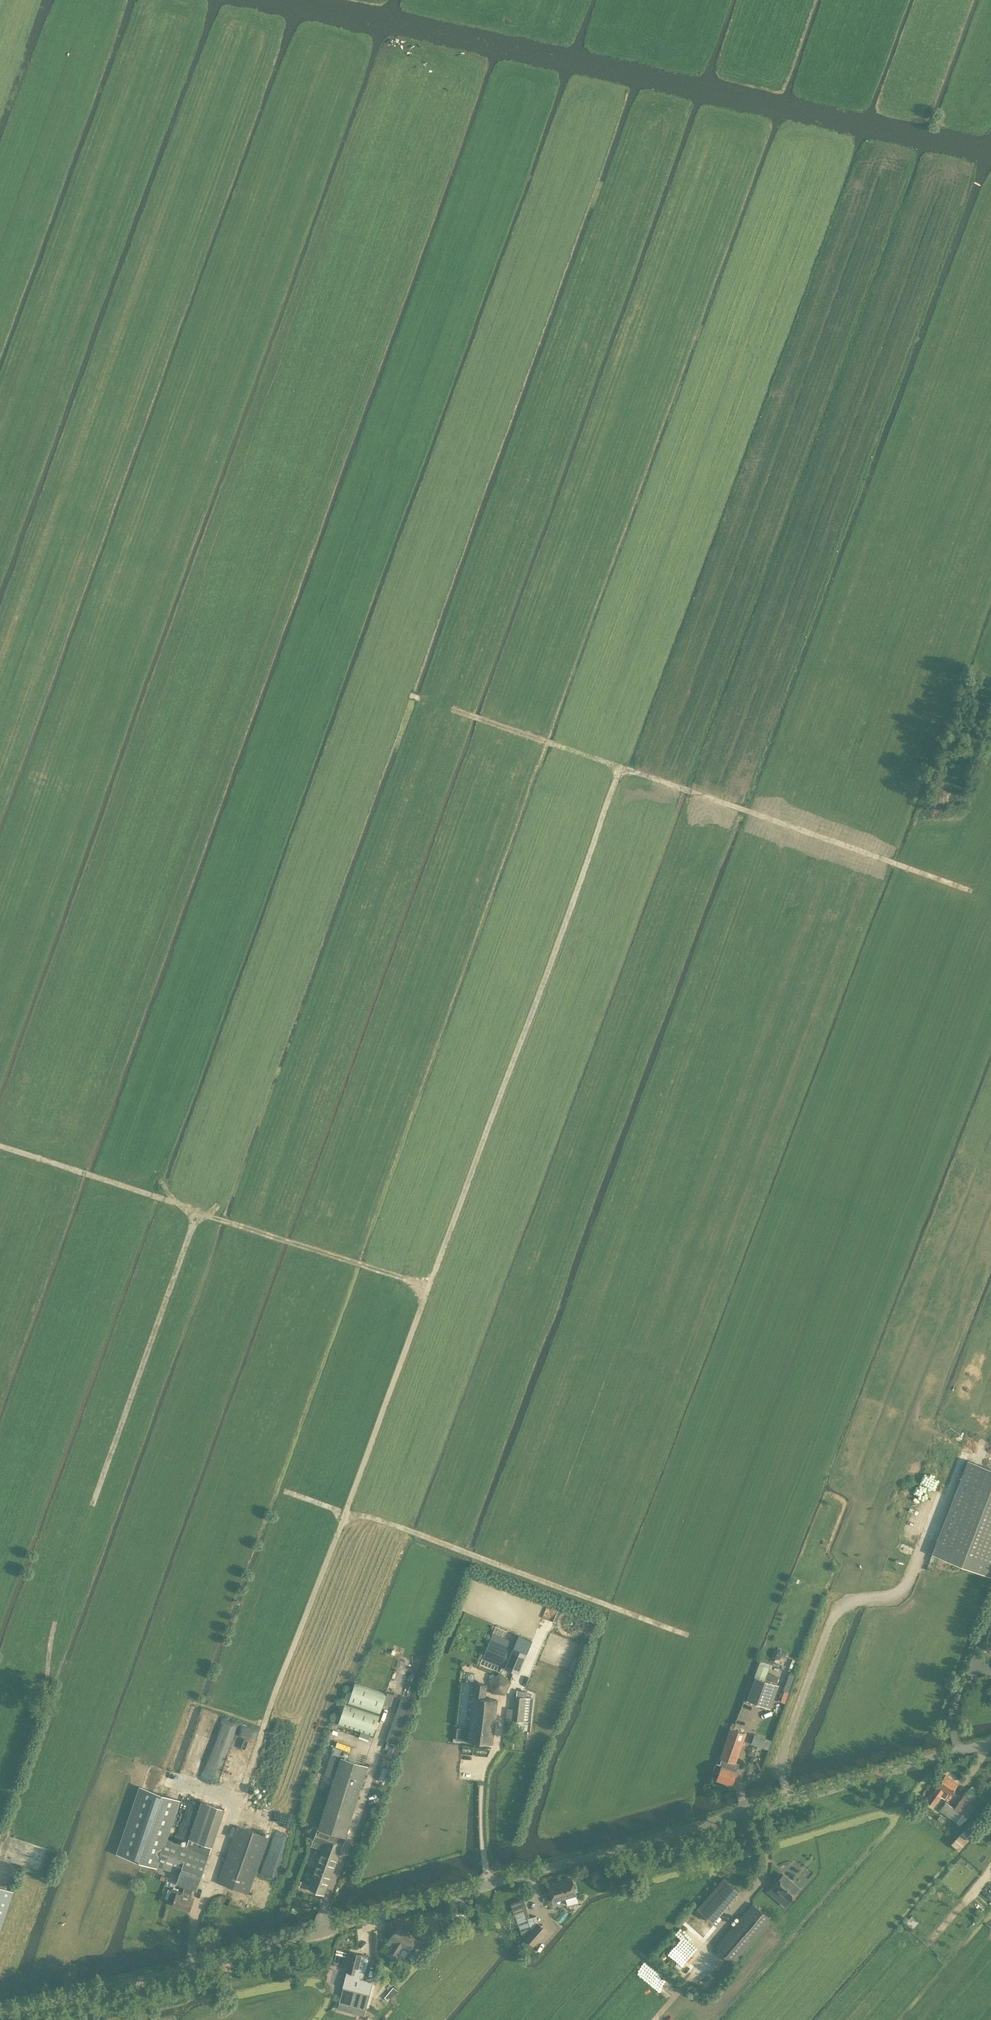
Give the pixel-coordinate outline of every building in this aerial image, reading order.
[(933,1553),(990,1576),(990,1575),(990,1469),(968,1460),(933,1553)] [(588,1644),(591,1635),(586,1633),(582,1642),(588,1644)] [(518,1635),(513,1648),(526,1653),(531,1641),(518,1635)] [(490,1639),(482,1658),(505,1668),(518,1673),(526,1653),(513,1648),(490,1639)] [(577,1662),(573,1672),(577,1673),(585,1651),(583,1650),(578,1663),(577,1662)] [(778,1650),(777,1650),(776,1650),(775,1650),(774,1651),(773,1651),(773,1652),(773,1653),(773,1654),(773,1655),(773,1656),(774,1657),(775,1657),(775,1658),(776,1658),(778,1658),(779,1658),(780,1657),(780,1656),(781,1655),(781,1654),(781,1653),(781,1652),(780,1651),(779,1650),(778,1650)] [(759,1664),(755,1676),(757,1677),(765,1680),(768,1672),(769,1668),(759,1664)] [(789,1673),(784,1689),(785,1690),(789,1691),(795,1675),(789,1673)] [(501,1674),(490,1680),(493,1692),(504,1693),(509,1682),(501,1674)] [(767,1707),(776,1684),(765,1680),(757,1677),(749,1701),(767,1707)] [(355,1682),(348,1704),(380,1714),(387,1692),(355,1682)] [(458,1727),(456,1739),(492,1743),(497,1700),(484,1698),(486,1684),(475,1683),(469,1731),(465,1730),(466,1728),(458,1727)] [(517,1696),(514,1696),(512,1709),(508,1708),(506,1719),(521,1721),(523,1721),(526,1698),(527,1691),(518,1690),(517,1696)] [(785,1703),(789,1691),(785,1690),(781,1701),(785,1703)] [(380,1714),(345,1703),(338,1725),(373,1736),(380,1714)] [(716,1764),(714,1768),(715,1770),(719,1772),(717,1779),(732,1784),(737,1771),(739,1764),(734,1762),(739,1748),(744,1733),(738,1731),(733,1729),(727,1743),(722,1758),(720,1763),(718,1763),(716,1764)] [(752,1743),(759,1745),(762,1736),(755,1734),(752,1743)] [(337,1741),(336,1746),(350,1749),(352,1744),(337,1741)] [(345,1837),(351,1820),(368,1765),(341,1757),(319,1828),(345,1837)] [(196,1771),(186,1767),(184,1773),(194,1776),(196,1771)] [(934,1791),(927,1801),(934,1806),(941,1796),(945,1799),(949,1793),(951,1794),(958,1783),(945,1774),(938,1784),(939,1785),(935,1792),(934,1791)] [(969,1789),(974,1794),(977,1791),(972,1786),(969,1789)] [(165,1839),(179,1800),(142,1787),(119,1853),(156,1866),(162,1868),(162,1867),(164,1868),(180,1873),(177,1883),(185,1886),(193,1889),(197,1890),(210,1854),(165,1839)] [(946,1802),(940,1811),(957,1822),(962,1814),(967,1817),(977,1805),(965,1796),(955,1809),(946,1802)] [(200,1808),(189,1839),(212,1847),(222,1816),(225,1809),(202,1801),(200,1808)] [(248,1893),(268,1836),(238,1826),(218,1883),(248,1893)] [(341,1850),(345,1838),(319,1828),(314,1840),(320,1842),(317,1848),(321,1850),(338,1856),(340,1850),(341,1850)] [(963,1829),(950,1842),(958,1850),(971,1836),(963,1829)] [(46,1856),(48,1848),(39,1846),(38,1854),(46,1856)] [(338,1856),(321,1850),(320,1853),(322,1853),(311,1882),(309,1888),(324,1894),(338,1856)] [(944,1879),(961,1894),(981,1873),(964,1857),(944,1879)] [(773,1886),(768,1892),(778,1901),(783,1895),(790,1901),(800,1889),(784,1874),(773,1886)] [(554,1900),(576,1894),(572,1877),(549,1883),(554,1900)] [(733,1899),(740,1891),(723,1878),(717,1885),(733,1899)] [(172,1888),(168,1900),(173,1902),(173,1904),(190,1910),(194,1899),(190,1897),(192,1892),(193,1889),(185,1886),(184,1889),(183,1892),(172,1888)] [(13,1892),(0,1887),(0,1929),(13,1892)] [(735,1964),(773,1921),(753,1904),(715,1947),(735,1964)] [(713,1922),(698,1908),(686,1922),(702,1935),(713,1922)] [(452,1916),(435,1921),(439,1933),(456,1927),(452,1916)] [(534,1945),(547,1931),(538,1923),(525,1937),(534,1945)] [(388,1940),(382,1950),(387,1953),(386,1954),(396,1960),(399,1955),(405,1959),(409,1951),(417,1939),(397,1927),(390,1939),(394,1942),(393,1943),(388,1940)] [(341,1994),(339,2002),(365,2009),(373,1982),(363,1979),(365,1970),(366,1970),(369,1956),(362,1955),(362,1954),(352,1952),(341,1994)] [(397,1991),(393,1988),(385,1998),(389,2001),(397,1991)]
